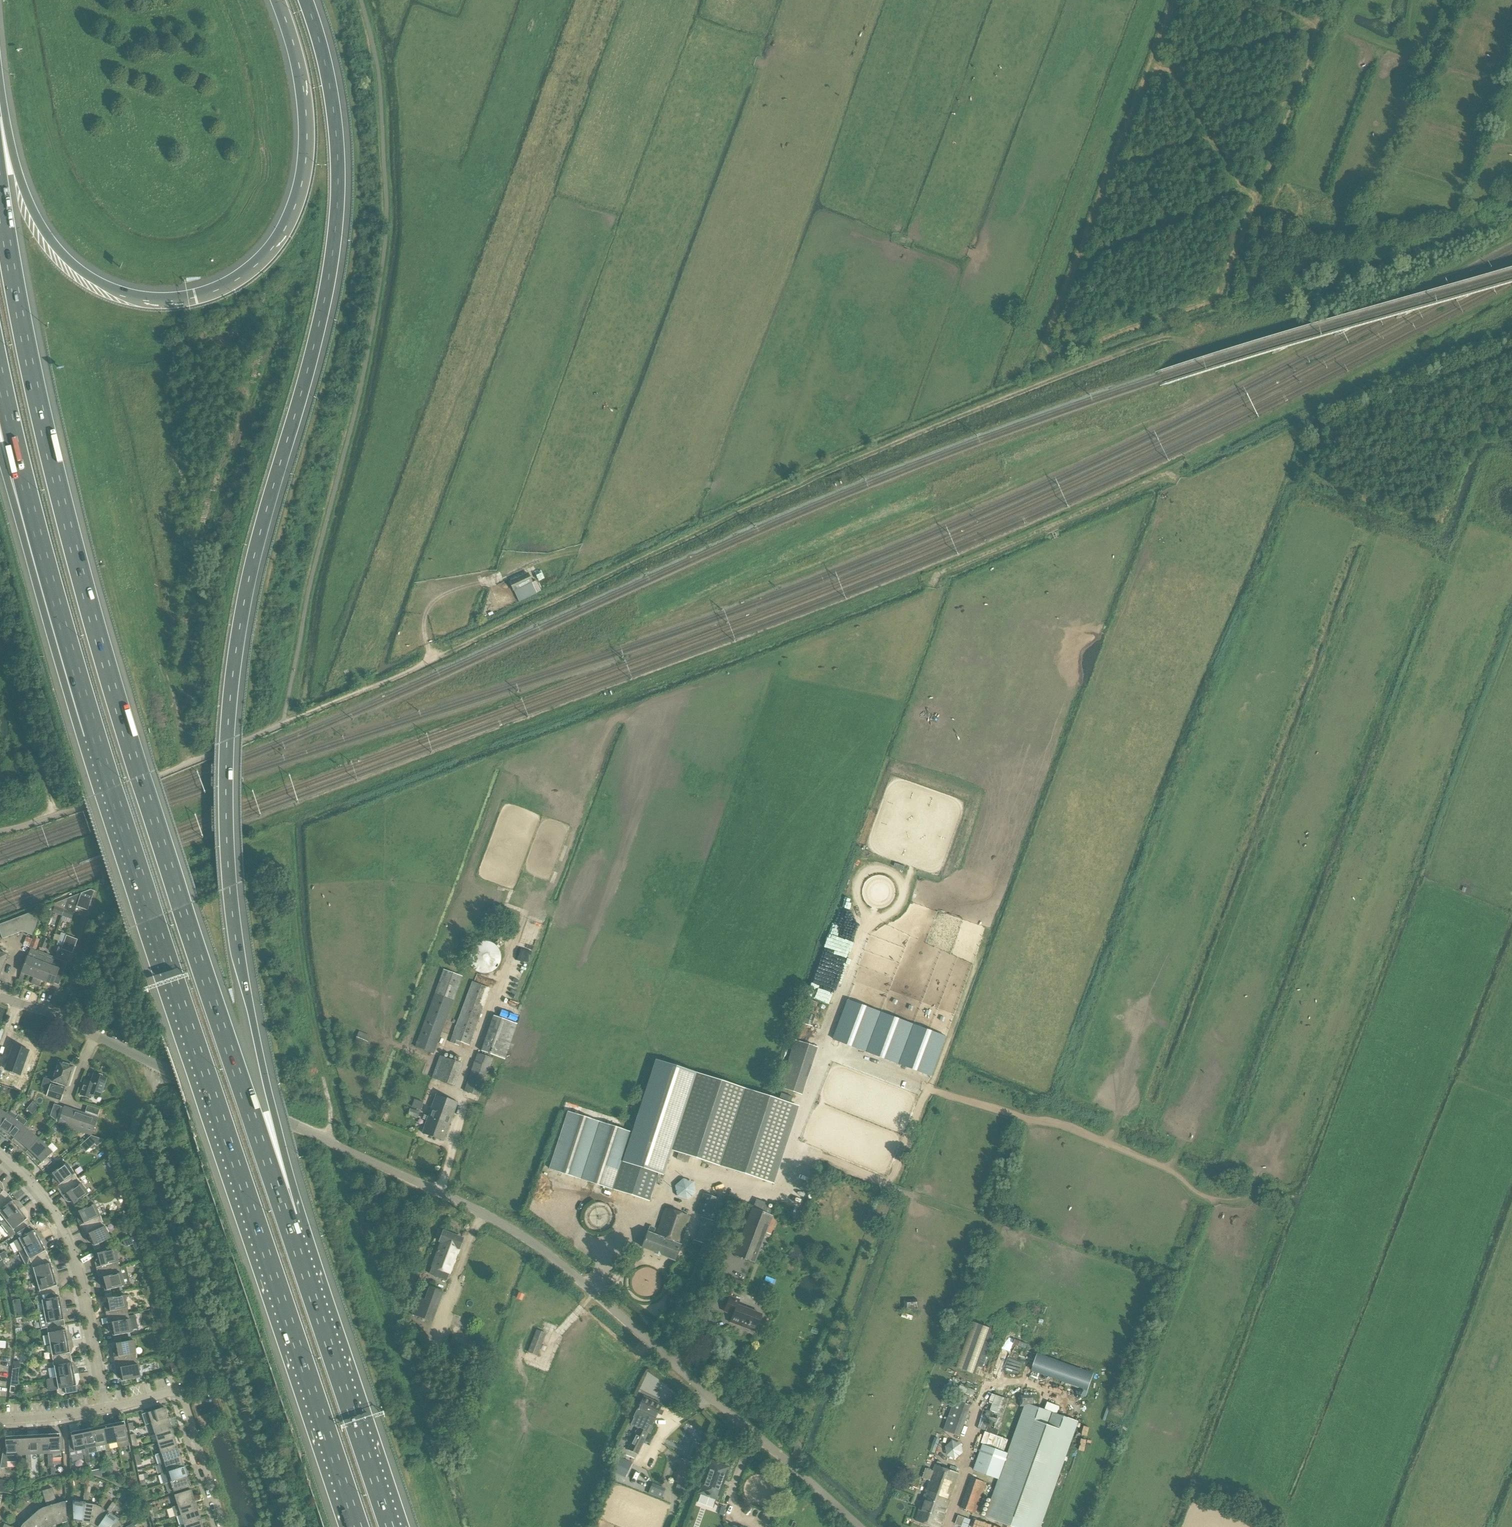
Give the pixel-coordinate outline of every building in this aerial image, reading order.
[(530,569),(507,576),(511,588),(534,581),(530,569)] [(81,893),(76,907),(88,911),(94,891),(91,890),(81,893)] [(47,907),(45,911),(52,914),(52,912),(62,915),(72,919),(74,913),(76,907),(81,893),(47,907)] [(41,912),(36,911),(0,924),(0,933),(2,939),(22,931),(33,936),(41,913),(41,912)] [(77,940),(66,936),(61,949),(72,953),(77,940)] [(24,974),(29,976),(38,951),(34,950),(35,948),(36,949),(39,939),(34,937),(30,948),(30,950),(19,979),(18,982),(21,984),(24,977),(23,977),(24,974)] [(40,947),(45,949),(48,941),(43,939),(40,947)] [(479,973),(481,973),(483,973),(484,973),(486,973),(487,973),(489,973),(490,972),(492,972),(493,971),(495,970),(496,969),(497,968),(498,966),(499,965),(499,963),(500,962),(500,960),(501,959),(501,957),(501,956),(500,954),(500,953),(500,951),(499,950),(498,948),(497,947),(496,946),(495,945),(494,944),(492,943),(491,942),(489,942),(488,941),(486,941),(485,941),(483,941),(481,941),(480,942),(478,942),(477,943),(475,944),(474,945),(473,946),(472,947),(471,948),(470,949),(470,951),(469,952),(469,954),(468,956),(468,957),(468,958),(469,960),(469,961),(469,963),(470,964),(471,966),(472,967),(473,968),(474,969),(475,970),(477,971),(478,972),(479,973)] [(31,983),(35,985),(46,954),(38,951),(29,976),(34,978),(33,980),(32,980),(31,983)] [(46,954),(35,985),(39,986),(40,983),(39,983),(40,980),(45,982),(50,966),(51,966),(54,958),(46,954)] [(50,966),(45,982),(53,985),(54,983),(59,985),(67,963),(54,958),(51,966),(50,966)] [(443,970),(434,993),(415,1047),(434,1054),(462,977),(443,970)] [(472,981),(452,1035),(450,1042),(459,1046),(460,1042),(469,1046),(491,988),(472,981)] [(849,1000),(834,1040),(932,1076),(946,1037),(849,1000)] [(800,1013),(797,1023),(813,1028),(816,1017),(800,1013)] [(516,1024),(493,1016),(481,1051),(504,1059),(516,1024)] [(354,1043),(365,1047),(370,1036),(359,1031),(354,1043)] [(78,1057),(87,1040),(86,1039),(78,1057)] [(795,1039),(779,1087),(797,1093),(812,1045),(795,1039)] [(10,1057),(5,1069),(20,1075),(24,1065),(27,1055),(29,1051),(24,1049),(18,1047),(14,1046),(10,1057)] [(90,1063),(99,1046),(98,1046),(90,1063)] [(440,1056),(439,1055),(431,1078),(454,1087),(463,1064),(451,1060),(455,1050),(444,1047),(440,1056)] [(493,1058),(477,1053),(464,1091),(480,1097),(493,1058)] [(622,1161),(645,1169),(636,1197),(654,1203),(671,1150),(696,1073),(678,1067),(679,1065),(673,1062),(672,1065),(655,1060),(622,1161)] [(47,1096),(60,1100),(66,1085),(72,1067),(66,1065),(66,1064),(61,1062),(61,1063),(59,1063),(53,1081),(59,1083),(57,1087),(51,1085),(47,1096)] [(768,1181),(793,1104),(696,1073),(671,1150),(768,1181)] [(94,1075),(90,1085),(84,1083),(81,1095),(90,1098),(91,1094),(100,1097),(106,1079),(94,1075)] [(6,1086),(17,1090),(19,1084),(8,1080),(6,1086)] [(436,1094),(422,1133),(443,1141),(457,1102),(436,1094)] [(423,1102),(414,1099),(411,1107),(420,1110),(423,1102)] [(26,1110),(33,1115),(39,1107),(33,1102),(26,1110)] [(50,1116),(56,1120),(61,1107),(54,1104),(50,1116)] [(87,1106),(86,1111),(98,1115),(99,1110),(87,1106)] [(91,1135),(92,1135),(97,1118),(64,1107),(58,1124),(91,1135)] [(419,1112),(410,1109),(408,1115),(417,1118),(419,1112)] [(630,1132),(567,1112),(549,1169),(612,1189),(630,1132)] [(11,1142),(23,1126),(27,1121),(18,1115),(15,1120),(8,1115),(0,1126),(0,1134),(4,1137),(5,1135),(7,1136),(6,1138),(11,1142)] [(18,1148),(25,1154),(38,1139),(29,1130),(23,1126),(11,1142),(17,1146),(18,1145),(19,1146),(18,1148)] [(83,1142),(90,1150),(98,1143),(91,1135),(83,1142)] [(38,1139),(25,1154),(32,1160),(33,1158),(34,1160),(33,1161),(42,1171),(52,1162),(47,1157),(53,1153),(47,1147),(38,1139)] [(53,1183),(59,1192),(78,1179),(75,1174),(74,1174),(66,1163),(52,1174),(54,1177),(53,1178),(53,1179),(52,1180),(52,1181),(53,1182),(53,1183)] [(78,1179),(59,1192),(65,1200),(66,1201),(67,1202),(68,1202),(69,1202),(70,1202),(71,1202),(72,1201),(74,1204),(89,1194),(81,1183),(78,1179)] [(683,1179),(675,1186),(677,1196),(687,1200),(695,1192),(693,1182),(683,1179)] [(9,1195),(0,1187),(0,1203),(9,1195)] [(1,1225),(23,1207),(19,1202),(16,1205),(9,1195),(0,1203),(0,1223),(1,1225)] [(78,1221),(82,1231),(102,1221),(102,1220),(101,1216),(100,1216),(97,1210),(94,1204),(78,1212),(80,1215),(79,1215),(79,1216),(78,1216),(78,1217),(77,1218),(77,1219),(77,1220),(78,1221)] [(11,1237),(16,1234),(32,1224),(24,1215),(27,1212),(23,1207),(1,1225),(11,1237)] [(771,1215),(771,1217),(772,1217),(785,1217),(785,1207),(772,1207),(771,1215)] [(655,1228),(650,1226),(642,1248),(674,1261),(680,1244),(690,1216),(664,1208),(656,1234),(653,1233),(655,1228)] [(752,1208),(748,1217),(734,1255),(759,1265),(773,1227),(769,1225),(772,1217),(771,1217),(771,1215),(752,1208)] [(102,1221),(82,1231),(86,1240),(87,1241),(88,1242),(89,1242),(89,1243),(90,1243),(91,1243),(92,1243),(93,1243),(94,1246),(110,1238),(105,1226),(103,1222),(102,1221)] [(708,1243),(713,1225),(700,1221),(694,1238),(708,1243)] [(19,1252),(24,1249),(44,1239),(41,1233),(37,1235),(32,1224),(16,1234),(17,1235),(17,1236),(18,1237),(19,1238),(19,1239),(14,1242),(19,1252)] [(431,1267),(432,1267),(430,1274),(446,1280),(449,1273),(450,1273),(463,1238),(444,1231),(443,1232),(438,1230),(433,1241),(435,1242),(436,1240),(441,1242),(431,1267)] [(31,1263),(32,1263),(49,1257),(43,1246),(47,1244),(44,1239),(24,1249),(29,1259),(29,1261),(30,1262),(31,1263)] [(794,1244),(789,1260),(793,1258),(803,1261),(806,1252),(809,1250),(794,1244)] [(95,1263),(97,1273),(119,1268),(119,1267),(118,1262),(114,1249),(97,1254),(98,1257),(97,1258),(96,1258),(96,1259),(95,1260),(95,1261),(95,1262),(95,1263)] [(33,1268),(36,1279),(58,1273),(56,1267),(52,1268),(49,1257),(32,1263),(32,1264),(32,1266),(32,1267),(33,1268)] [(124,1266),(119,1268),(97,1273),(100,1283),(100,1284),(101,1285),(102,1286),(103,1287),(104,1287),(105,1287),(106,1287),(107,1290),(126,1285),(128,1282),(124,1266)] [(41,1295),(59,1292),(56,1281),(59,1279),(58,1273),(36,1279),(39,1291),(39,1292),(40,1294),(41,1295)] [(156,1297),(152,1285),(146,1287),(150,1299),(156,1297)] [(424,1299),(418,1297),(412,1315),(430,1321),(440,1291),(428,1287),(424,1299)] [(39,1313),(44,1312),(66,1308),(65,1301),(61,1302),(59,1292),(41,1295),(36,1296),(36,1297),(36,1298),(36,1300),(37,1301),(39,1313)] [(104,1308),(106,1318),(128,1314),(128,1313),(128,1308),(127,1308),(125,1295),(107,1298),(108,1302),(107,1303),(106,1303),(105,1304),(105,1305),(104,1306),(104,1307),(104,1308)] [(724,1312),(733,1315),(730,1322),(755,1332),(762,1313),(738,1305),(740,1299),(730,1295),(724,1312)] [(904,1300),(905,1311),(918,1310),(918,1299),(904,1300)] [(47,1327),(47,1328),(65,1325),(63,1315),(67,1314),(66,1308),(44,1312),(46,1326),(47,1327)] [(128,1314),(106,1318),(108,1328),(108,1329),(109,1330),(110,1331),(111,1332),(112,1332),(113,1332),(114,1332),(114,1336),(132,1332),(131,1327),(136,1326),(135,1318),(130,1319),(128,1315),(128,1314)] [(969,1320),(953,1364),(953,1366),(954,1366),(975,1374),(978,1366),(983,1368),(994,1336),(990,1334),(992,1329),(969,1320)] [(411,1332),(412,1332),(413,1332),(414,1332),(415,1332),(416,1332),(417,1331),(418,1330),(418,1329),(418,1328),(419,1327),(418,1326),(418,1325),(417,1324),(417,1323),(416,1323),(415,1322),(414,1322),(413,1322),(412,1322),(411,1322),(411,1323),(410,1323),(409,1324),(409,1325),(408,1326),(408,1327),(408,1328),(408,1329),(409,1330),(410,1331),(411,1332)] [(48,1333),(50,1345),(72,1341),(71,1334),(67,1335),(65,1325),(47,1328),(47,1329),(47,1331),(47,1332),(48,1333)] [(536,1330),(529,1347),(528,1352),(537,1356),(539,1351),(545,1334),(536,1330)] [(113,1353),(115,1363),(137,1359),(137,1358),(136,1354),(133,1340),(116,1344),(117,1347),(116,1348),(115,1348),(114,1348),(114,1349),(113,1350),(113,1351),(113,1352),(113,1353)] [(53,1360),(53,1361),(71,1358),(69,1348),(73,1347),(72,1341),(50,1345),(52,1356),(52,1358),(52,1359),(53,1360)] [(1090,1389),(1096,1371),(1038,1352),(1033,1370),(1090,1389)] [(48,1369),(50,1379),(78,1374),(77,1367),(73,1368),(71,1358),(53,1361),(53,1362),(53,1363),(53,1365),(54,1366),(54,1368),(48,1369)] [(137,1359),(115,1363),(117,1373),(117,1374),(117,1375),(118,1376),(119,1377),(120,1377),(121,1377),(122,1377),(123,1381),(140,1378),(138,1364),(137,1360),(137,1359)] [(461,1389),(469,1367),(461,1364),(453,1386),(461,1389)] [(12,1377),(11,1379),(19,1378),(20,1368),(12,1369),(12,1377)] [(78,1374),(50,1379),(47,1379),(49,1390),(58,1389),(58,1391),(58,1393),(59,1394),(61,1395),(63,1395),(65,1393),(77,1391),(75,1381),(79,1380),(78,1374)] [(949,1393),(950,1393),(951,1393),(952,1393),(953,1393),(954,1393),(954,1392),(955,1392),(956,1391),(956,1390),(957,1390),(957,1389),(957,1388),(957,1387),(957,1386),(956,1385),(955,1384),(955,1383),(954,1383),(953,1382),(952,1382),(951,1382),(950,1382),(949,1383),(948,1383),(948,1384),(947,1384),(947,1385),(946,1386),(946,1387),(946,1388),(946,1389),(946,1390),(947,1391),(947,1392),(948,1392),(949,1393)] [(992,1393),(991,1400),(993,1401),(991,1410),(1005,1413),(1008,1396),(992,1393)] [(655,1419),(662,1405),(644,1397),(637,1410),(655,1419)] [(1031,1398),(1022,1399),(1022,1407),(1024,1406),(1032,1406),(1032,1405),(1031,1398)] [(971,1405),(955,1399),(943,1431),(960,1437),(971,1405)] [(998,1479),(985,1517),(1012,1526),(1041,1526),(1079,1421),(1032,1405),(1032,1406),(1024,1406),(1008,1453),(983,1444),(973,1470),(998,1479)] [(146,1425),(152,1424),(168,1418),(165,1407),(151,1412),(142,1414),(146,1425)] [(985,1431),(984,1435),(982,1440),(995,1444),(997,1437),(1000,1426),(1004,1415),(983,1409),(981,1419),(978,1428),(985,1431)] [(152,1424),(155,1433),(171,1428),(168,1418),(152,1424)] [(124,1421),(113,1424),(117,1442),(118,1442),(119,1447),(129,1445),(124,1421)] [(113,1424),(103,1426),(106,1445),(109,1444),(117,1442),(113,1424)] [(103,1426),(92,1428),(97,1452),(105,1450),(106,1452),(110,1451),(109,1444),(106,1445),(103,1426)] [(92,1428),(82,1430),(85,1449),(88,1448),(89,1453),(97,1452),(92,1428)] [(155,1433),(158,1443),(175,1438),(171,1428),(155,1433)] [(638,1455),(648,1434),(638,1429),(627,1450),(638,1455)] [(85,1449),(82,1430),(70,1432),(74,1451),(83,1449),(85,1456),(89,1455),(89,1453),(88,1448),(85,1449)] [(49,1434),(38,1435),(39,1454),(48,1454),(48,1461),(53,1461),(52,1453),(50,1454),(49,1434)] [(60,1434),(49,1434),(50,1454),(52,1453),(61,1453),(60,1434)] [(38,1435),(27,1436),(28,1455),(31,1455),(39,1454),(38,1435)] [(17,1455),(16,1436),(5,1437),(6,1448),(3,1448),(0,1468),(7,1468),(7,1462),(18,1461),(17,1455)] [(27,1436),(16,1436),(17,1455),(26,1455),(26,1462),(31,1462),(31,1455),(28,1455),(27,1436)] [(158,1443),(161,1453),(178,1447),(175,1438),(158,1443)] [(952,1440),(945,1446),(947,1456),(956,1459),(963,1453),(962,1444),(952,1440)] [(156,1454),(159,1464),(181,1457),(178,1447),(161,1453),(156,1454)] [(162,1474),(167,1472),(184,1467),(181,1457),(159,1464),(162,1474)] [(620,1457),(614,1470),(618,1472),(626,1476),(632,1463),(625,1459),(620,1457)] [(675,1482),(677,1483),(675,1489),(685,1493),(687,1486),(685,1485),(692,1467),(691,1466),(692,1462),(684,1459),(675,1482)] [(707,1495),(709,1496),(709,1495),(716,1498),(727,1468),(711,1462),(700,1492),(707,1495)] [(922,1478),(930,1481),(925,1492),(949,1500),(959,1473),(934,1464),(932,1470),(926,1468),(922,1478)] [(167,1472),(170,1482),(187,1477),(184,1467),(167,1472)] [(78,1480),(89,1482),(90,1476),(80,1474),(78,1480)] [(187,1477),(170,1482),(165,1483),(168,1494),(190,1487),(187,1477)] [(972,1512),(983,1481),(971,1477),(960,1508),(972,1512)] [(904,1483),(897,1481),(894,1489),(901,1492),(904,1483)] [(649,1493),(662,1497),(666,1487),(653,1482),(649,1493)] [(39,1510),(51,1526),(67,1522),(66,1502),(63,1502),(56,1504),(54,1499),(56,1499),(52,1488),(42,1491),(47,1507),(43,1508),(39,1510)] [(174,1495),(178,1505),(194,1500),(191,1490),(174,1495)] [(925,1492),(916,1520),(936,1526),(940,1526),(941,1524),(942,1523),(949,1500),(925,1492)] [(73,1521),(82,1523),(85,1503),(88,1503),(89,1498),(84,1497),(83,1503),(75,1501),(72,1501),(73,1521)] [(175,1517),(181,1515),(197,1510),(194,1500),(178,1505),(172,1507),(175,1517)] [(90,1524),(98,1506),(96,1505),(88,1503),(85,1503),(82,1523),(90,1524)] [(94,1526),(98,1526),(108,1513),(110,1514),(113,1509),(109,1507),(106,1511),(100,1506),(98,1506),(90,1524),(94,1526)] [(21,1526),(50,1526),(51,1526),(39,1510),(24,1524),(21,1526)] [(181,1515),(184,1525),(200,1519),(197,1510),(181,1515)] [(118,1520),(117,1518),(110,1514),(108,1513),(98,1526),(110,1526),(118,1520)] [(965,1518),(958,1516),(955,1524),(962,1526),(965,1518)]
